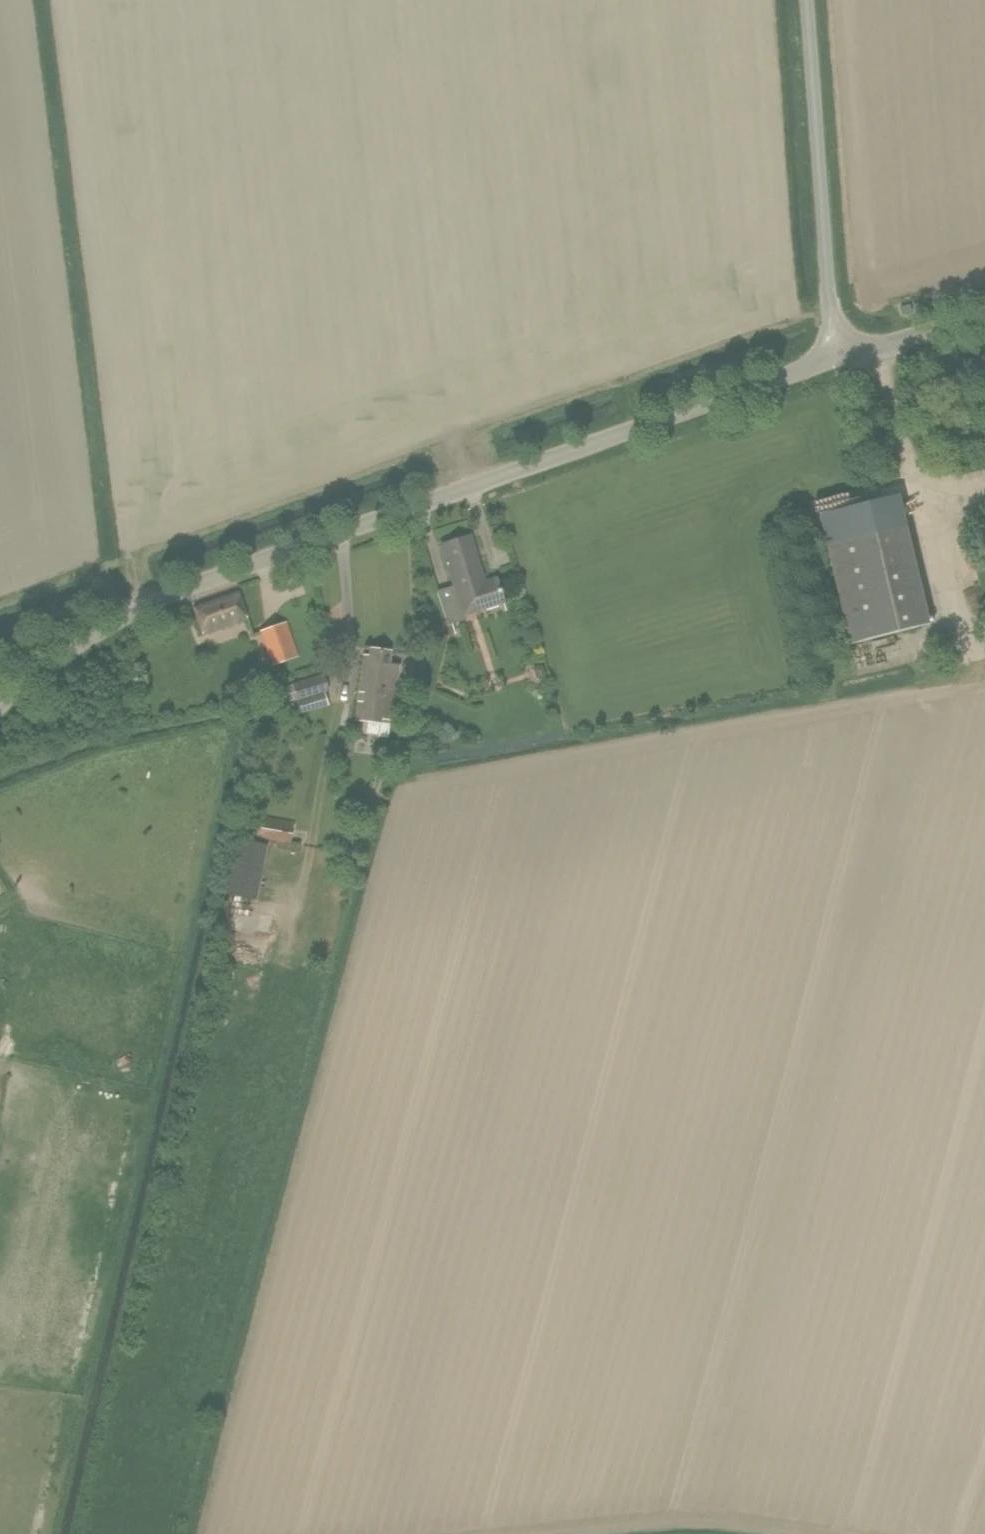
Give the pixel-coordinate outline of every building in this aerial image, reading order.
[(851,643),(932,624),(909,526),(828,545),(851,643)] [(485,580),(471,534),(441,543),(453,585),(437,590),(448,624),(465,619),(462,610),(503,598),(496,576),(485,580)] [(202,632),(247,616),(238,591),(193,607),(202,632)] [(260,629),(271,663),(298,655),(287,620),(260,629)] [(355,714),(391,719),(399,663),(389,662),(391,649),(370,647),(369,654),(364,654),(355,714)] [(324,674),(293,683),(297,698),(301,712),(328,704),(324,691),(329,689),(324,674)] [(293,822),(259,815),(255,836),(289,843),(293,822)] [(244,837),(231,894),(262,900),(274,844),(244,837)]
